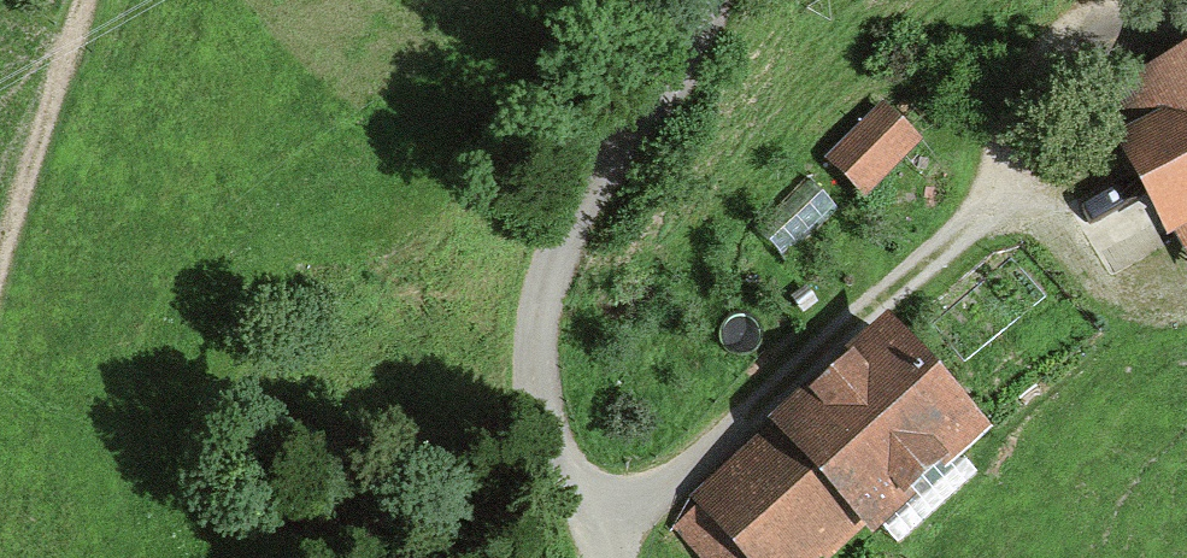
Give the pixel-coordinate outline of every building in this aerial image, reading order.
[(1114,94),(1186,240),(1186,58),(1114,94)] [(918,152),(882,114),(832,160),(868,199),(918,152)] [(686,524),(715,557),(852,557),(977,448),(888,347),(686,524)]
